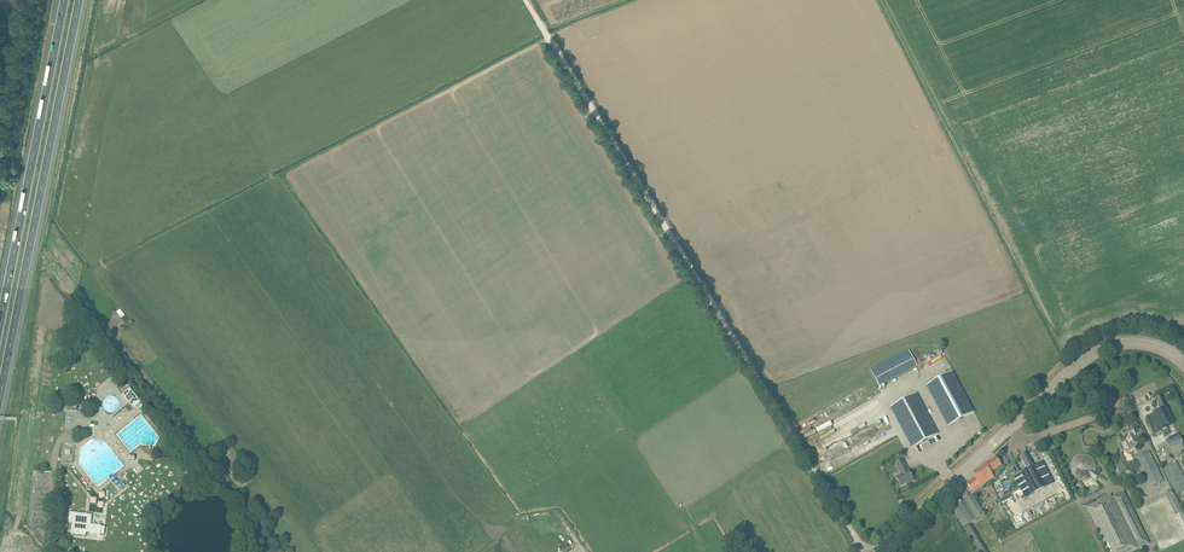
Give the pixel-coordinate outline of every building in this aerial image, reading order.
[(120,309),(116,312),(126,325),(130,322),(120,309)] [(870,370),(879,386),(917,366),(909,350),(870,370)] [(927,385),(945,420),(948,426),(974,412),(953,371),(927,385)] [(1097,387),(1085,393),(1090,403),(1104,396),(1099,387),(1099,386),(1097,387)] [(133,408),(141,402),(130,388),(123,394),(133,408)] [(939,433),(917,393),(890,407),(912,448),(939,433)] [(1160,411),(1150,416),(1157,431),(1174,424),(1161,396),(1155,399),(1160,411)] [(61,410),(62,410),(76,411),(77,404),(62,403),(61,410)] [(1138,444),(1139,444),(1135,436),(1132,428),(1121,432),(1125,441),(1126,440),(1130,450),(1138,446),(1138,444)] [(1172,454),(1183,448),(1183,444),(1180,436),(1167,442),(1172,454)] [(1139,457),(1154,486),(1163,481),(1149,452),(1139,457)] [(1017,482),(1025,499),(1054,484),(1045,467),(1042,462),(1034,466),(1027,453),(1020,457),(1027,470),(1014,477),(1017,482)] [(1117,455),(1125,472),(1130,469),(1122,453),(1117,455)] [(973,473),(976,477),(967,483),(973,491),(994,477),(991,472),(997,468),(1002,465),(997,457),(986,464),(973,473)] [(896,476),(898,481),(901,486),(910,482),(910,483),(915,481),(909,470),(908,471),(902,460),(895,464),(900,474),(896,476)] [(1177,495),(1183,492),(1183,477),(1176,461),(1163,467),(1177,495)] [(1169,491),(1179,513),(1182,511),(1171,490),(1169,491)] [(1109,551),(1133,551),(1149,544),(1124,492),(1112,498),(1111,495),(1087,507),(1109,551)] [(1010,493),(999,499),(1001,503),(1012,497),(1010,493)] [(952,508),(964,528),(985,515),(973,496),(952,508)] [(70,513),(69,524),(70,524),(72,524),(71,535),(86,537),(86,533),(104,535),(105,527),(101,527),(101,526),(90,525),(92,515),(85,515),(70,513)] [(978,551),(987,551),(971,524),(964,528),(978,551)]
